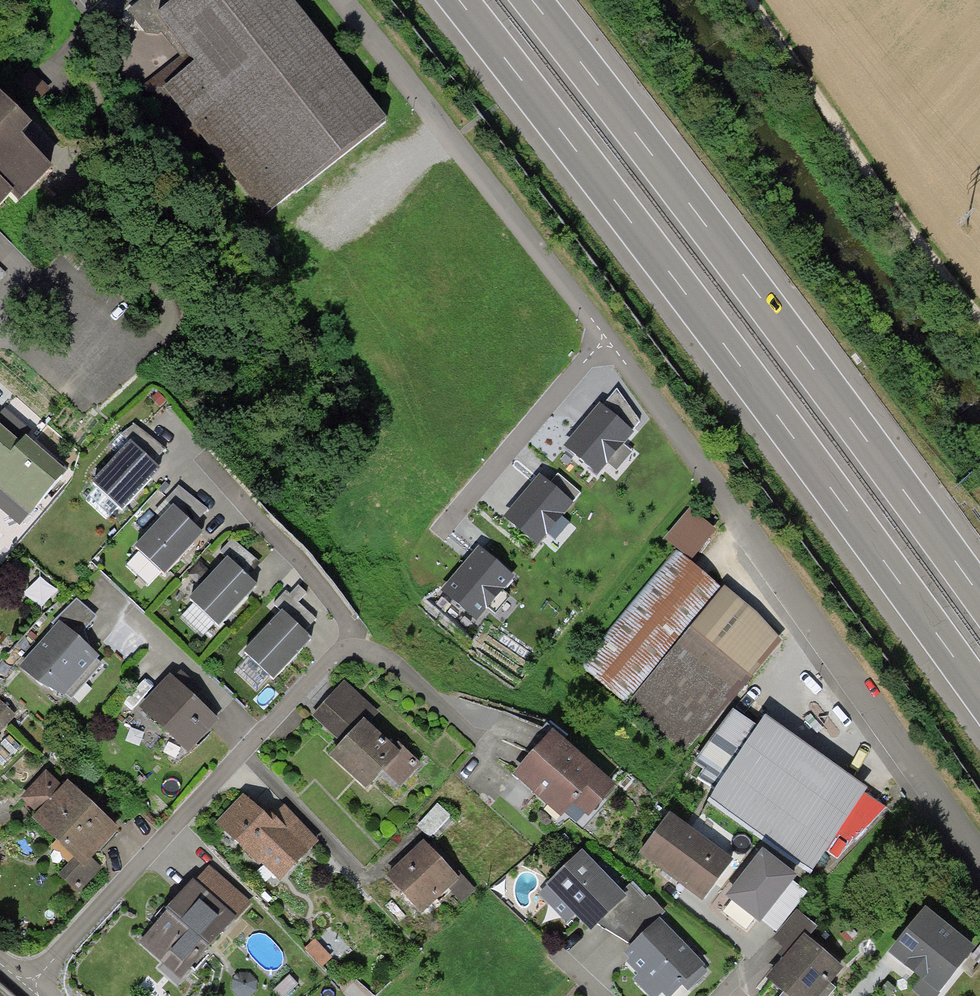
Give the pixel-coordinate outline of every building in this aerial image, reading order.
[(290,0),(175,0),(154,16),(193,65),(163,88),(266,218),(387,121),(290,0)] [(10,198),(18,205),(51,169),(22,136),(31,127),(0,94),(0,209),(10,198)] [(617,390),(602,406),(632,431),(640,422),(617,390)] [(602,406),(600,404),(589,417),(563,448),(597,477),(634,433),(632,431),(602,406)] [(131,443),(153,462),(164,450),(134,422),(121,436),(130,444),(131,443)] [(25,437),(20,443),(0,426),(0,490),(29,516),(67,473),(25,437)] [(153,462),(131,443),(130,444),(92,484),(121,512),(161,470),(153,462)] [(550,484),(539,475),(528,488),(503,518),(537,547),(574,504),(572,504),(550,484)] [(558,475),(550,484),(572,504),(581,494),(558,475)] [(167,501),(174,507),(194,525),(207,510),(180,486),(167,501)] [(194,525),(174,507),(135,548),(164,575),(203,534),(194,525)] [(689,509),(664,539),(691,561),(716,531),(689,509)] [(220,553),(227,559),(228,559),(243,572),(255,559),(232,539),(220,553)] [(515,578),(478,547),(469,558),(441,592),(477,622),(515,578)] [(722,590),(674,551),(580,666),(628,706),(620,716),(678,763),(700,735),(703,737),(781,642),(725,587),(722,590)] [(243,572),(228,559),(227,559),(188,600),(218,628),(258,587),(243,572)] [(48,581),(33,600),(49,612),(63,593),(48,581)] [(274,605),(282,613),(283,612),(304,631),(316,619),(298,602),(306,593),(298,586),(290,595),(286,592),(274,605)] [(55,622),(57,624),(60,621),(77,638),(96,617),(76,599),(55,622)] [(304,631),(283,612),(282,613),(244,653),(273,681),(313,640),(304,631)] [(77,638),(60,621),(57,624),(18,667),(64,697),(99,657),(82,641),(77,638)] [(195,698),(170,675),(139,708),(188,754),(219,721),(195,698)] [(379,713),(344,681),(312,716),(342,743),(364,720),(368,724),(379,713)] [(0,700),(0,732),(16,716),(0,700)] [(693,764),(719,783),(708,799),(813,871),(826,851),(865,794),(868,790),(764,718),(757,728),(733,711),(693,764)] [(368,724),(364,720),(342,743),(329,758),(366,791),(384,771),(401,787),(421,765),(392,738),(389,742),(368,724)] [(615,786),(552,730),(536,748),(513,775),(561,818),(573,805),(588,817),(615,786)] [(63,787),(46,771),(20,799),(37,815),(32,820),(74,859),(59,875),(78,893),(101,868),(92,859),(120,830),(94,806),(68,782),(63,787)] [(885,809),(865,794),(826,851),(837,859),(885,809)] [(261,811),(243,795),(215,824),(258,865),(261,863),(280,881),(319,841),(283,807),(274,817),(269,812),(264,807),(261,811)] [(488,849),(453,812),(386,876),(421,913),(488,849)] [(671,813),(640,854),(665,873),(702,902),(734,861),(671,813)] [(725,898),(760,925),(762,922),(794,882),(798,877),(763,849),(725,898)] [(622,892),(582,851),(546,885),(547,887),(540,894),(568,922),(575,915),(591,932),(597,925),(627,897),(622,892)] [(209,867),(195,882),(236,918),(234,920),(236,922),(252,904),(209,867)] [(195,882),(193,880),(165,911),(167,912),(139,943),(180,980),(234,920),(236,918),(195,882)] [(807,893),(794,882),(762,922),(776,933),(807,893)] [(630,884),(622,892),(627,897),(597,925),(631,946),(660,919),(666,913),(649,895),(645,899),(630,884)] [(925,907),(888,954),(921,980),(912,991),(919,995),(938,995),(976,948),(925,907)] [(777,954),(783,960),(804,935),(808,938),(817,927),(797,910),(772,940),(782,948),(777,954)] [(660,919),(631,946),(623,953),(630,960),(626,964),(637,976),(633,980),(648,995),(661,995),(663,994),(664,995),(673,995),(683,987),(688,992),(708,973),(703,967),(704,966),(660,919)] [(804,935),(783,960),(779,964),(766,980),(782,994),(781,995),(831,995),(836,990),(830,984),(843,969),(808,938),(804,935)] [(332,958),(314,940),(305,948),(322,967),(332,958)] [(239,973),(231,980),(232,990),(238,995),(251,995),(257,991),(256,981),(250,973),(239,973)] [(289,976),(273,991),(278,995),(284,995),(297,984),(289,976)]
